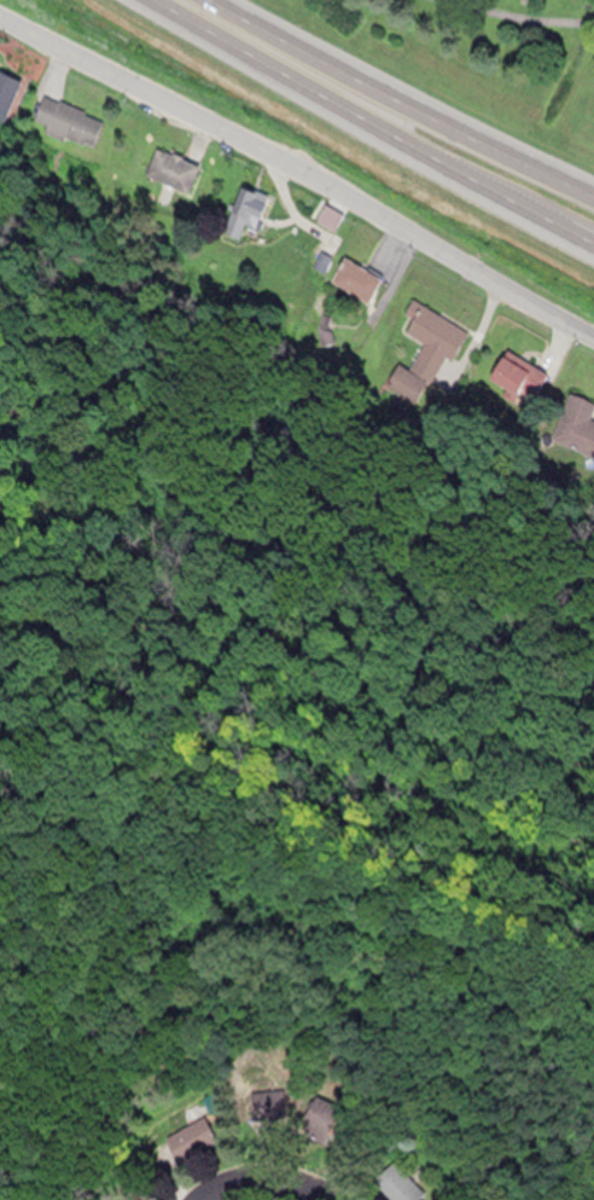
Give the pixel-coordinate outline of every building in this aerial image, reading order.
[(2,116),(0,115),(0,62),(23,75),(2,116)] [(31,116),(43,87),(111,112),(97,152),(41,131),(45,121),(31,116)] [(150,158),(158,138),(203,156),(194,176),(150,158)] [(220,227),(240,173),(274,185),(261,220),(243,214),(235,233),(220,227)] [(327,280),(344,253),(379,273),(362,302),(327,280)] [(377,384),(392,355),(408,365),(424,337),(407,327),(413,315),(407,309),(415,295),(468,324),(453,354),(441,348),(410,402),(377,384)] [(489,371),(505,346),(547,371),(524,407),(499,392),(505,382),(489,371)] [(566,388),(593,399),(593,455),(547,435),(566,388)] [(255,1130),(252,1088),(285,1085),(287,1127),(255,1130)] [(337,1143),(353,1103),(314,1088),(297,1127),(337,1143)] [(174,1155),(222,1131),(209,1106),(161,1129),(174,1155)] [(423,1179),(392,1149),(368,1172),(396,1199),(401,1199),(423,1179)]
